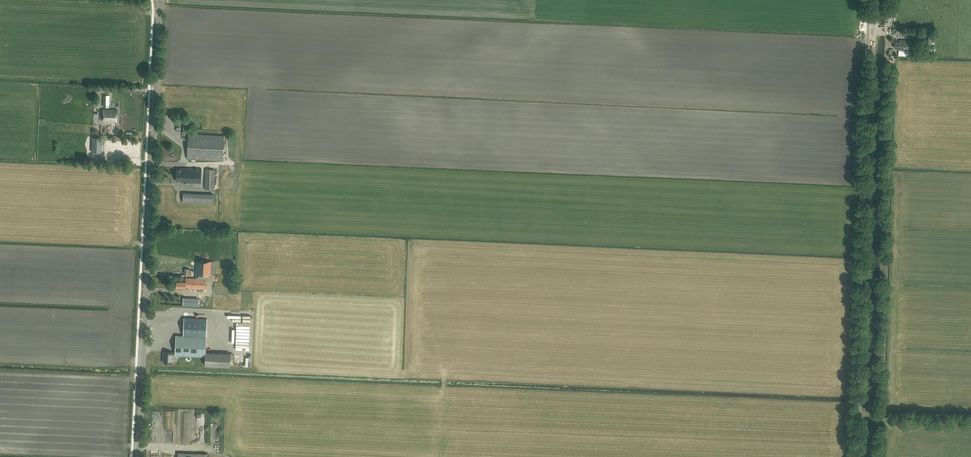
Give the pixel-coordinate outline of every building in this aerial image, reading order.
[(896,48),(899,48),(899,50),(908,50),(908,40),(900,40),(900,42),(896,42),(896,48)] [(104,109),(103,121),(117,121),(118,110),(104,109)] [(224,136),(188,134),(187,159),(223,161),(224,136)] [(92,154),(100,154),(101,138),(93,138),(92,154)] [(180,182),(200,183),(201,169),(182,168),(182,169),(177,169),(176,181),(181,181),(180,182)] [(214,189),(215,169),(205,169),(204,189),(214,189)] [(183,202),(213,203),(214,194),(183,193),(183,202)] [(206,274),(212,274),(214,274),(215,261),(196,261),(196,278),(186,278),(186,280),(177,280),(177,288),(205,289),(206,274)] [(207,318),(184,317),(183,335),(176,335),(175,352),(172,352),(164,352),(164,356),(164,362),(172,362),(172,354),(175,355),(205,356),(205,365),(230,366),(231,353),(205,352),(207,318)]
